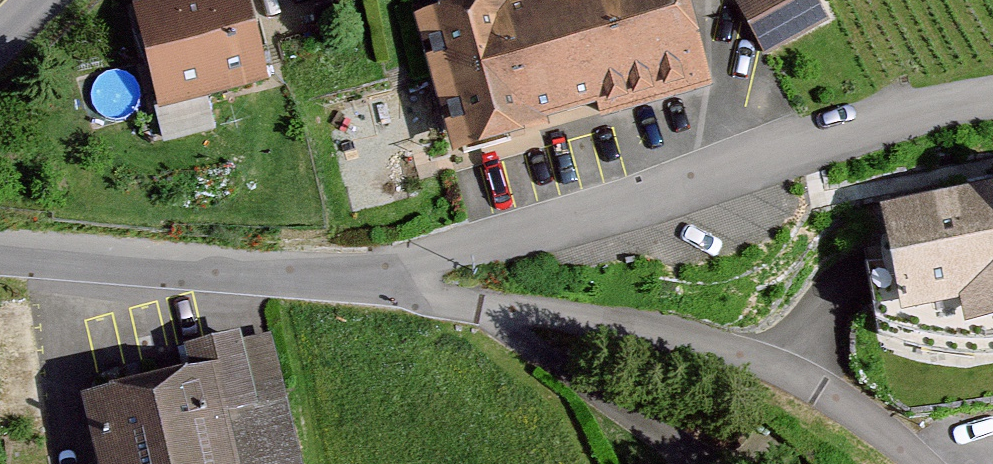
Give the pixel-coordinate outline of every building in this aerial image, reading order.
[(245,0),(130,0),(126,1),(152,99),(263,69),(245,0)] [(393,30),(432,168),(687,96),(660,0),(497,0),(393,30)] [(713,4),(744,68),(811,35),(794,0),(722,0),(713,4)] [(178,143),(220,133),(214,108),(172,117),(178,143)] [(841,225),(858,345),(949,357),(992,352),(992,199),(841,225)] [(52,403),(64,463),(209,463),(190,375),(52,403)]
